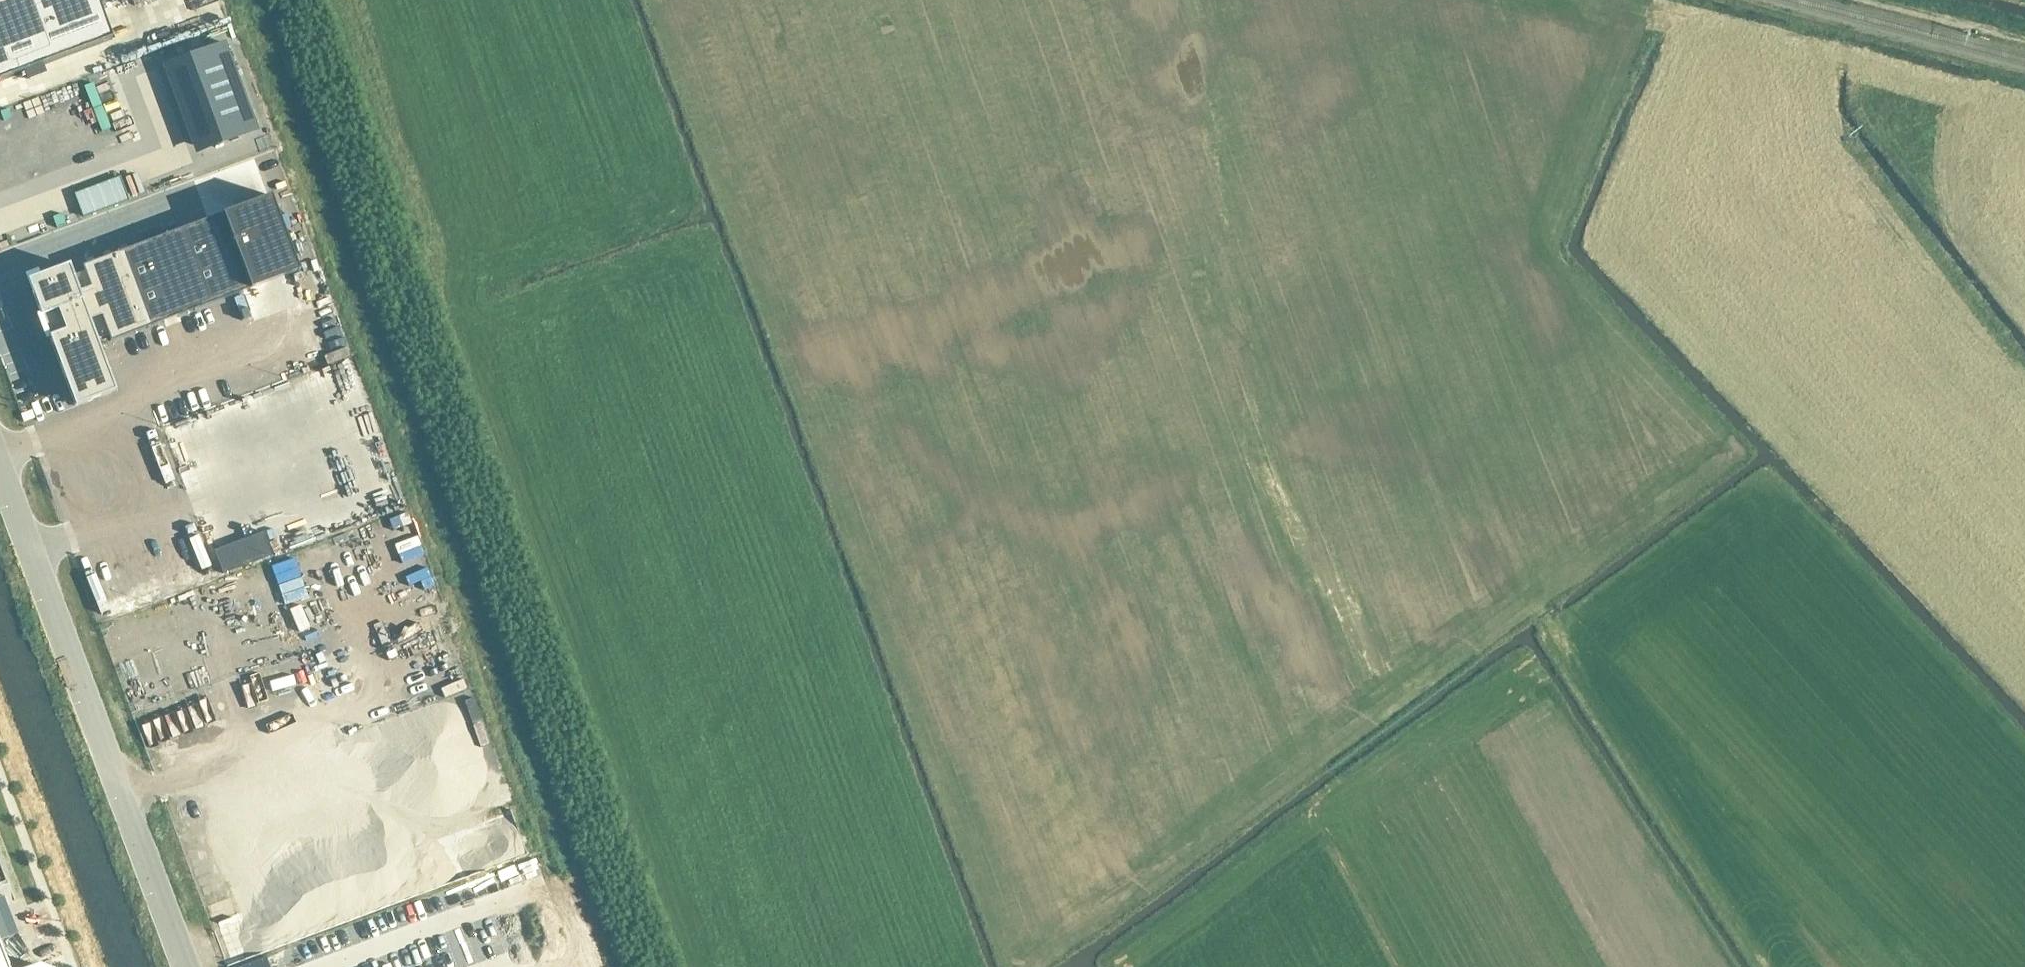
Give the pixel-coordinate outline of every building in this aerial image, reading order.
[(111,36),(98,1),(100,0),(0,0),(0,78),(111,36)] [(258,130),(224,40),(171,61),(204,151),(258,130)] [(67,264),(63,266),(38,275),(36,270),(23,275),(30,294),(32,293),(39,313),(35,315),(36,317),(38,316),(45,336),(43,337),(44,339),(48,338),(61,372),(67,388),(74,405),(114,390),(108,373),(95,339),(107,335),(109,340),(146,327),(148,327),(148,326),(192,309),(193,310),(194,309),(247,289),(247,290),(249,289),(249,288),(296,271),(298,271),(269,194),(267,194),(268,195),(221,213),(220,212),(219,213),(166,233),(165,232),(164,233),(164,234),(117,251),(115,251),(116,252),(81,265),(83,270),(71,275),(67,264)] [(222,573),(272,554),(263,531),(213,549),(222,573)]
